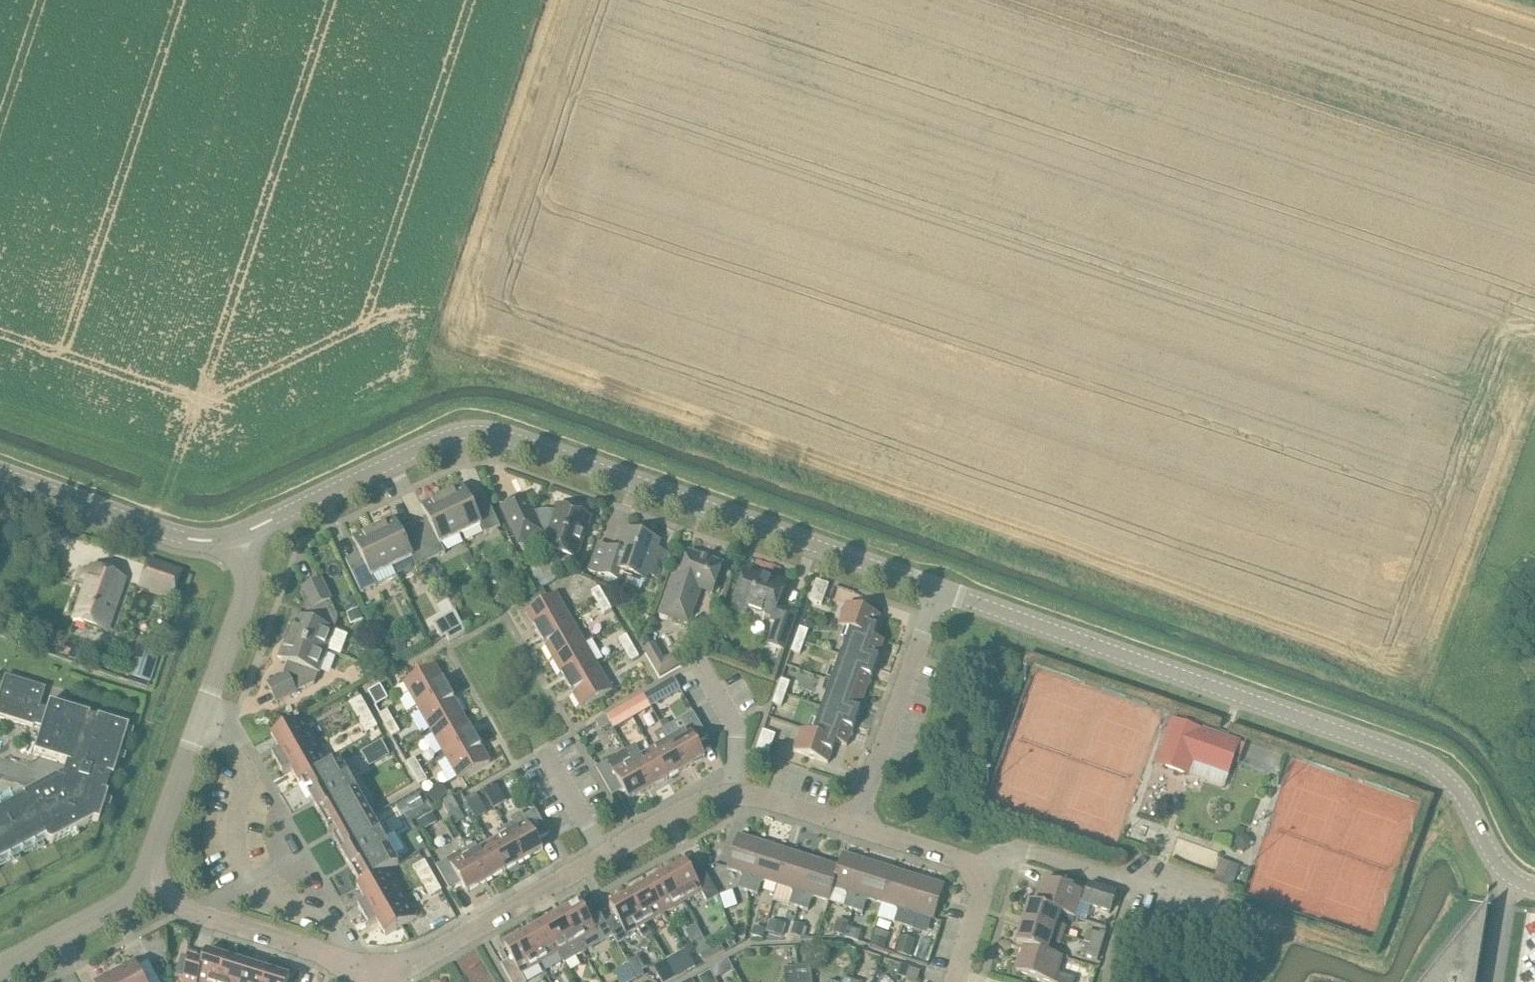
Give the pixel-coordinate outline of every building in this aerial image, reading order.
[(454,493),(444,497),(461,535),(481,525),(486,534),(501,527),(485,494),(471,501),(464,485),(452,490),(454,493)] [(442,544),(461,535),(444,497),(434,502),(433,500),(421,505),(429,521),(416,527),(431,560),(446,553),(442,544)] [(502,508),(511,526),(519,544),(531,539),(578,555),(591,517),(559,506),(556,514),(550,513),(545,513),(540,514),(535,515),(526,497),(502,508)] [(385,525),(375,530),(393,567),(413,558),(417,567),(431,560),(416,527),(415,527),(421,539),(408,545),(395,517),(384,523),(385,525)] [(373,577),(393,567),(375,530),(365,535),(364,532),(353,538),(360,554),(346,560),(362,593),(377,586),(373,577)] [(599,544),(590,571),(623,582),(626,573),(645,580),(647,574),(656,578),(666,552),(656,548),(659,541),(627,530),(620,551),(599,544)] [(713,594),(723,564),(689,552),(681,577),(673,575),(659,614),(689,624),(701,590),(713,594)] [(183,571),(149,559),(140,585),(175,597),(183,571)] [(73,620),(101,630),(105,620),(111,622),(125,579),(91,567),(73,620)] [(746,572),(739,591),(733,608),(747,613),(748,609),(773,618),(772,621),(777,622),(769,645),(784,650),(797,613),(778,606),(785,586),(746,572)] [(572,574),(568,585),(581,590),(585,579),(572,574)] [(293,627),(289,637),(328,652),(336,630),(335,629),(339,619),(330,601),(332,601),(330,598),(322,580),(303,588),(312,606),(308,607),(309,609),(306,619),(294,615),(290,626),(293,627)] [(822,605),(829,585),(817,580),(810,601),(822,605)] [(592,592),(598,603),(606,599),(600,588),(592,592)] [(557,594),(543,602),(526,612),(535,627),(534,627),(539,636),(571,618),(557,594)] [(606,599),(598,603),(604,614),(612,609),(606,599)] [(839,626),(850,630),(863,635),(866,627),(876,630),(881,615),(847,603),(839,626)] [(359,609),(347,614),(351,625),(363,620),(359,609)] [(446,637),(449,641),(466,632),(455,611),(434,624),(443,639),(446,637)] [(553,660),(585,642),(571,618),(539,636),(545,646),(553,660)] [(140,627),(140,629),(141,630),(141,631),(142,632),(144,633),(146,633),(147,632),(148,632),(149,630),(149,629),(149,628),(149,626),(147,625),(146,624),(145,624),(143,624),(142,625),(141,626),(140,627)] [(863,635),(850,630),(845,645),(879,657),(885,641),(873,637),(876,630),(866,627),(863,635)] [(805,643),(809,631),(800,628),(796,639),(805,643)] [(703,634),(699,645),(706,647),(709,636),(703,634)] [(619,640),(626,651),(633,646),(627,635),(619,640)] [(328,652),(289,637),(285,648),(283,647),(278,658),(290,663),(286,672),(284,673),(286,676),(268,685),(277,703),(295,694),(298,693),(297,692),(315,684),(319,673),(320,674),(328,652)] [(720,637),(710,645),(718,655),(728,648),(720,637)] [(796,639),(792,651),(801,655),(805,643),(796,639)] [(391,657),(406,656),(406,642),(391,642),(391,657)] [(585,642),(553,660),(567,685),(599,667),(585,642)] [(654,643),(649,656),(669,663),(674,650),(654,643)] [(136,644),(125,680),(147,688),(159,652),(136,644)] [(879,658),(879,657),(845,645),(841,655),(876,668),(879,658)] [(633,646),(626,651),(632,662),(640,657),(633,646)] [(838,666),(872,678),(876,668),(841,655),(838,666)] [(449,690),(435,665),(404,683),(418,707),(449,690)] [(766,670),(765,671),(766,672),(766,673),(768,674),(769,675),(771,675),(772,674),(773,673),(774,672),(774,671),(774,670),(774,668),(772,667),(771,666),(770,666),(769,666),(767,667),(766,668),(766,670)] [(866,694),(872,678),(838,666),(832,681),(866,694)] [(599,667),(567,685),(572,694),(573,693),(581,709),(613,691),(599,667)] [(45,838),(46,840),(46,841),(47,841),(48,842),(49,842),(50,843),(52,842),(53,842),(93,821),(98,823),(107,794),(104,794),(109,777),(112,778),(128,728),(97,718),(96,720),(88,718),(89,716),(49,703),(47,708),(39,706),(45,689),(5,676),(0,691),(0,717),(33,727),(33,726),(41,728),(33,753),(69,764),(64,781),(54,778),(22,795),(23,797),(0,809),(0,861),(45,838)] [(786,694),(790,682),(782,680),(778,691),(786,694)] [(860,709),(866,694),(832,681),(826,697),(860,709)] [(388,696),(381,683),(366,692),(373,704),(388,696)] [(655,690),(645,695),(651,707),(666,699),(659,688),(655,690)] [(418,707),(432,732),(463,714),(449,690),(418,707)] [(778,691),(773,703),(782,706),(786,694),(778,691)] [(641,714),(651,708),(651,707),(645,695),(634,701),(641,714)] [(367,733),(378,727),(361,697),(350,704),(367,733)] [(861,710),(860,709),(826,697),(823,707),(857,720),(861,710)] [(853,730),(857,720),(823,707),(819,718),(853,730)] [(607,717),(611,724),(613,727),(627,719),(621,709),(607,717)] [(380,715),(386,726),(394,721),(388,710),(380,715)] [(683,719),(664,729),(687,768),(706,757),(698,744),(709,738),(694,713),(683,719)] [(432,732),(445,756),(477,738),(463,714),(432,732)] [(304,717),(290,725),(272,735),(280,750),(272,754),(284,774),(292,770),(300,784),(308,780),(316,795),(311,798),(313,802),(328,793),(333,802),(318,810),(329,830),(344,821),(346,826),(369,813),(340,760),(331,765),(304,717)] [(607,717),(597,723),(601,730),(611,724),(607,717)] [(847,746),(853,730),(819,718),(814,733),(825,737),(821,748),(832,752),(833,752),(836,742),(847,746)] [(1240,744),(1173,720),(1158,764),(1188,774),(1193,761),(1229,774),(1240,744)] [(400,732),(394,721),(386,726),(393,737),(400,732)] [(668,779),(687,768),(664,729),(654,735),(660,745),(651,750),(668,779)] [(802,729),(801,733),(794,751),(828,764),(832,752),(821,748),(825,737),(814,733),(802,729)] [(776,735),(764,730),(756,751),(768,755),(776,735)] [(477,738),(445,756),(459,780),(490,762),(477,738)] [(382,740),(361,753),(370,767),(390,755),(382,740)] [(649,790),(668,779),(651,750),(642,756),(636,745),(626,751),(649,790)] [(612,795),(623,789),(630,801),(649,790),(626,751),(597,767),(612,795)] [(407,763),(414,774),(421,769),(415,758),(407,763)] [(421,769),(414,774),(420,785),(428,780),(421,769)] [(438,783),(427,795),(438,805),(449,794),(438,783)] [(428,803),(421,791),(409,798),(416,809),(428,803)] [(476,794),(465,800),(476,819),(486,813),(476,794)] [(448,814),(459,808),(453,798),(442,804),(448,814)] [(536,810),(524,817),(522,814),(519,814),(513,818),(511,821),(512,823),(505,827),(524,861),(544,850),(538,840),(550,834),(536,810)] [(349,830),(334,838),(345,858),(360,850),(365,858),(350,866),(352,870),(357,867),(366,882),(358,887),(366,901),(358,906),(369,926),(377,921),(386,936),(417,918),(390,870),(399,865),(369,813),(346,826),(349,830)] [(432,814),(418,822),(423,831),(438,823),(432,814)] [(489,842),(506,871),(524,861),(505,827),(497,832),(500,836),(489,842)] [(738,835),(732,854),(727,869),(740,874),(742,878),(739,889),(749,892),(764,843),(747,838),(746,841),(738,838),(739,836),(738,835)] [(468,848),(487,882),(506,871),(489,842),(479,848),(476,844),(468,848)] [(764,843),(749,892),(758,895),(761,884),(766,882),(778,886),(788,854),(780,852),(781,849),(764,843)] [(487,882),(468,848),(459,853),(462,858),(452,863),(450,859),(437,866),(451,890),(462,883),(467,893),(487,882)] [(796,857),(788,854),(778,886),(791,889),(793,894),(789,905),(798,908),(814,859),(797,854),(796,857)] [(843,854),(838,870),(828,901),(829,902),(833,888),(845,892),(847,896),(844,908),(853,911),(869,862),(852,857),(851,859),(843,857),(844,854),(843,854)] [(828,901),(838,870),(830,868),(831,865),(814,859),(798,908),(808,911),(812,900),(816,898),(828,901)] [(1215,879),(1231,885),(1233,886),(1240,866),(1222,860),(1215,879)] [(431,897),(442,891),(425,861),(414,867),(431,897)] [(883,904),(893,873),(885,870),(886,867),(869,862),(853,911),(863,914),(866,902),(870,900),(883,904)] [(687,863),(667,874),(683,903),(702,892),(708,903),(719,896),(703,868),(693,874),(687,863)] [(904,926),(919,878),(902,872),(901,875),(893,873),(883,904),(895,908),(897,912),(894,923),(904,926)] [(683,903),(667,874),(648,885),(665,913),(683,903)] [(919,878),(904,926),(913,929),(917,918),(921,916),(934,920),(945,886),(944,886),(943,889),(935,886),(936,883),(919,878)] [(1030,902),(1029,904),(1056,912),(1075,918),(1080,902),(1111,912),(1116,893),(1090,885),(1087,893),(1083,892),(1083,891),(1045,879),(1037,905),(1030,902)] [(648,885),(630,895),(646,924),(665,913),(648,885)] [(646,924),(630,895),(610,906),(617,917),(606,923),(619,945),(630,938),(628,935),(638,929),(643,940),(652,935),(646,924)] [(735,895),(724,896),(725,910),(737,909),(735,895)] [(597,932),(591,920),(581,903),(561,914),(584,954),(594,948),(588,937),(597,932)] [(1053,922),(1056,912),(1029,904),(1023,924),(1063,935),(1066,926),(1053,922)] [(1489,905),(1488,905),(1487,907),(1484,925),(1474,923),(1430,977),(1431,978),(1431,981),(1476,981),(1489,905)] [(561,914),(543,924),(559,953),(565,965),(584,954),(561,914)] [(834,934),(845,937),(848,928),(850,922),(838,919),(834,934)] [(770,920),(766,931),(783,936),(786,924),(770,920)] [(806,926),(795,923),(791,935),(802,939),(806,926)] [(559,953),(543,924),(524,935),(540,964),(559,953)] [(1017,944),(1024,946),(1062,958),(1063,957),(1044,951),(1047,940),(1060,944),(1063,935),(1023,924),(1017,944)] [(751,937),(763,940),(767,929),(754,925),(751,937)] [(848,928),(845,937),(859,942),(862,933),(848,928)] [(876,929),(870,945),(884,950),(889,933),(876,929)] [(1105,936),(1089,930),(1085,942),(1101,947),(1105,936)] [(524,935),(505,946),(512,959),(502,965),(511,981),(527,981),(522,974),(540,964),(524,935)] [(733,936),(726,940),(731,948),(736,945),(733,936)] [(901,937),(897,953),(910,956),(914,940),(901,937)] [(1101,947),(1085,942),(1081,954),(1098,960),(1101,947)] [(715,957),(710,950),(706,943),(697,947),(702,955),(701,955),(705,963),(715,957)] [(710,950),(715,957),(725,952),(721,944),(710,950)] [(1024,946),(1016,971),(1050,981),(1074,981),(1075,979),(1058,974),(1062,958),(1024,946)] [(228,958),(207,951),(204,962),(191,958),(184,981),(221,981),(228,958)] [(798,968),(799,981),(813,981),(810,954),(797,955),(798,968)] [(228,958),(221,981),(243,981),(249,964),(228,958)] [(673,971),(667,960),(653,967),(662,981),(670,981),(677,978),(673,971)] [(158,980),(149,962),(129,973),(126,968),(115,974),(119,981),(160,981),(158,980)] [(162,962),(154,965),(158,973),(166,969),(162,962)] [(269,971),(249,964),(243,981),(266,981),(269,971)] [(911,967),(904,965),(900,964),(897,977),(907,980),(908,978),(907,978),(910,968),(911,968),(911,967)] [(673,971),(677,978),(687,973),(683,965),(673,971)] [(798,968),(785,969),(786,981),(799,981),(798,968)] [(907,978),(908,978),(917,981),(921,971),(911,968),(910,968),(907,978)] [(291,977),(269,971),(266,981),(289,981),(291,977)] [(699,978),(701,981),(716,981),(711,971),(699,978)] [(115,974),(104,980),(105,981),(119,981),(115,974)]
